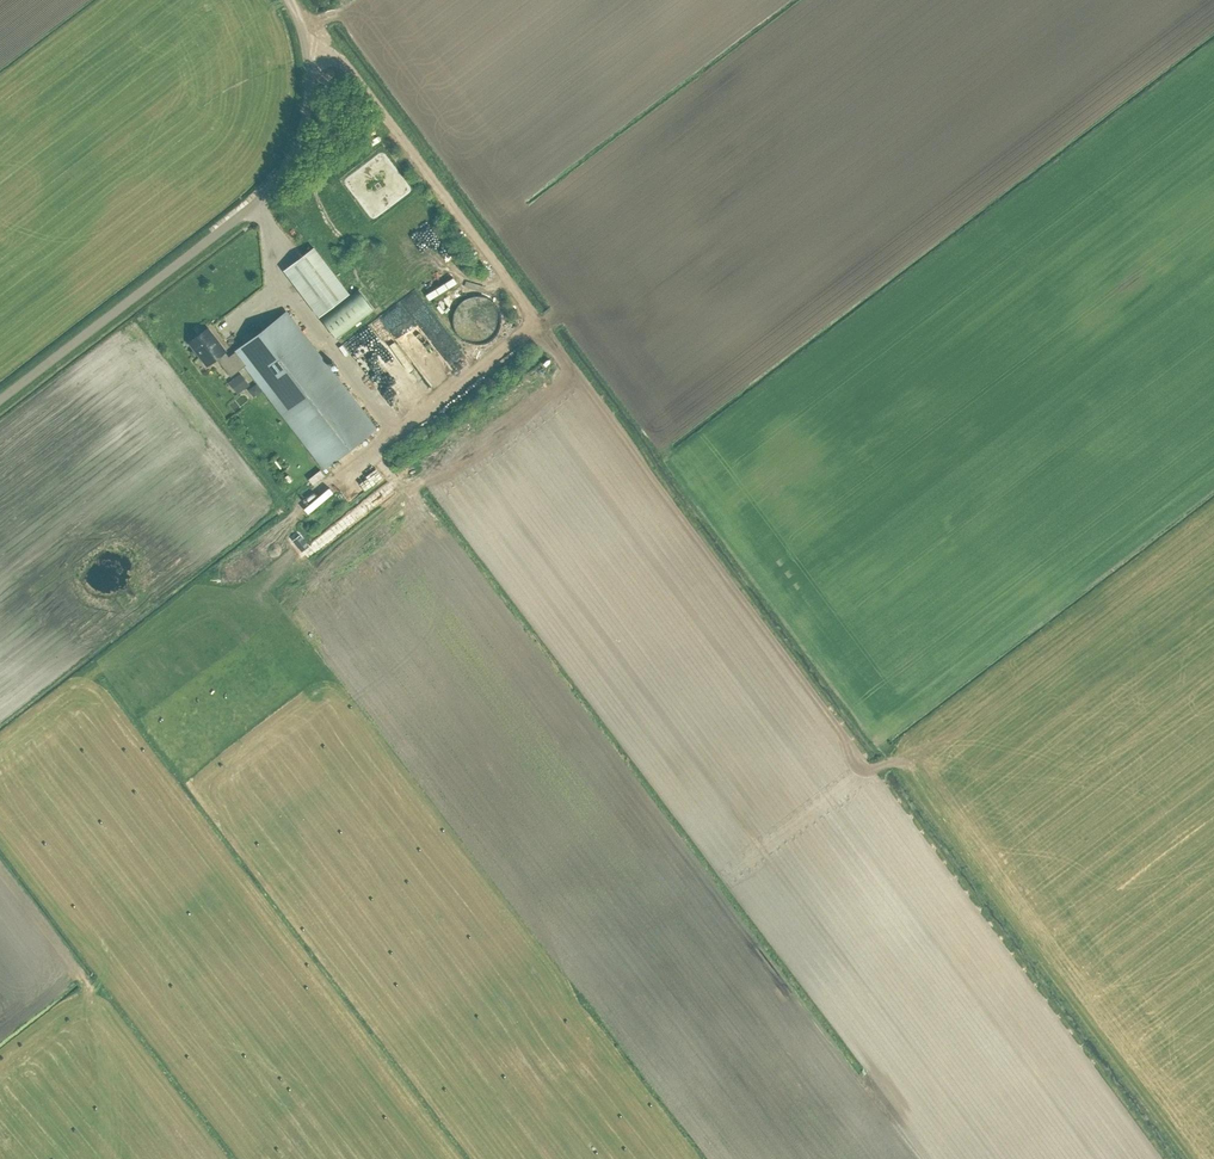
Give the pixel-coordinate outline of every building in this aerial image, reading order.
[(229,24),(243,16),(240,11),(226,19),(229,24)] [(313,246),(283,268),(319,315),(348,293),(313,246)] [(359,288),(321,317),(337,338),(375,308),(359,288)] [(434,307),(444,300),(439,291),(428,298),(434,307)] [(206,353),(212,361),(217,358),(231,376),(246,364),(326,466),(376,428),(329,367),(330,366),(306,335),(304,336),(285,311),(236,349),(236,350),(228,357),(224,352),(226,351),(208,327),(189,342),(201,357),(206,353)] [(418,380),(428,370),(420,362),(413,369),(417,374),(414,377),(418,380)] [(241,391),(250,384),(241,372),(232,379),(241,391)] [(260,390),(254,382),(246,388),(253,396),(260,390)] [(250,461),(255,455),(247,449),(242,456),(250,461)] [(257,460),(253,465),(261,473),(266,469),(257,460)] [(300,503),(306,500),(300,487),(293,491),(300,503)] [(302,551),(309,545),(300,534),(293,540),(302,551)]
